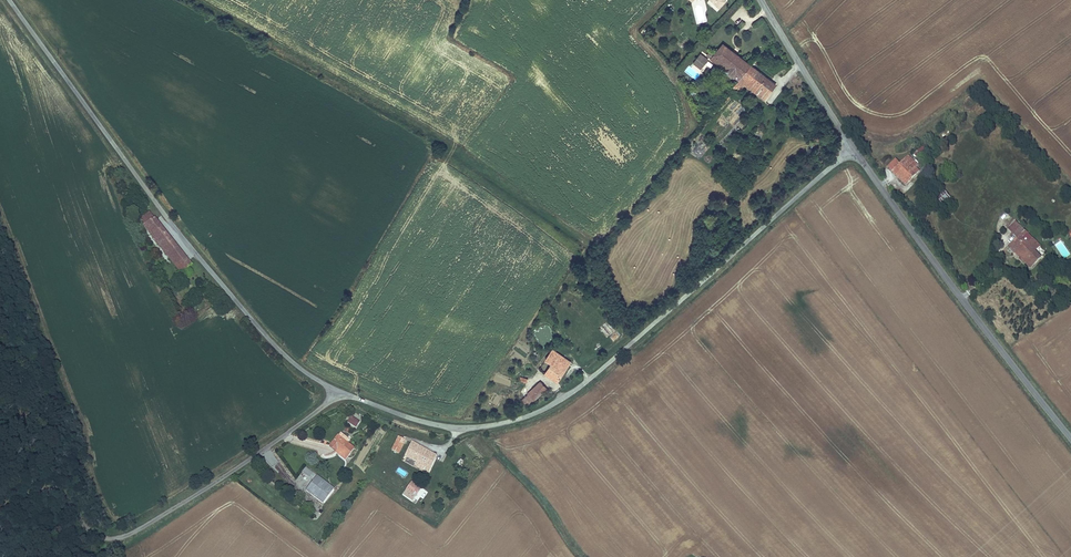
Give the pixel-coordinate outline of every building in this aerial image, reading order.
[(720,8),(727,0),(710,0),(720,8)] [(718,64),(723,68),(735,53),(723,43),(716,52),(718,54),(713,61),(718,64)] [(708,59),(701,53),(693,63),(701,69),(708,59)] [(735,53),(723,68),(727,71),(738,80),(751,64),(735,53)] [(738,80),(741,82),(745,85),(748,88),(753,92),(760,83),(772,92),(778,85),(760,71),(756,76),(751,72),(754,67),(751,64),(738,80)] [(751,72),(756,76),(760,71),(754,67),(751,72)] [(745,85),(741,82),(735,89),(739,92),(745,85)] [(772,92),(760,83),(753,92),(756,94),(765,101),(772,92)] [(924,146),(913,153),(915,157),(917,156),(927,150),(924,146)] [(887,168),(892,173),(895,171),(908,183),(920,171),(917,167),(916,168),(909,161),(912,158),(909,155),(901,164),(896,158),(887,168)] [(912,158),(909,161),(916,168),(917,167),(919,165),(912,158)] [(905,186),(908,183),(895,171),(892,173),(905,186)] [(947,190),(937,192),(939,202),(950,200),(947,190)] [(151,217),(149,213),(141,220),(142,223),(151,217)] [(142,223),(144,227),(154,220),(151,217),(142,223)] [(144,227),(171,259),(180,251),(154,220),(144,227)] [(1008,228),(1017,238),(1008,246),(1025,264),(1030,268),(1041,257),(1035,251),(1027,243),(1032,238),(1015,221),(1008,228)] [(1032,238),(1027,243),(1035,251),(1040,246),(1032,238)] [(1062,240),(1055,244),(1064,258),(1070,254),(1062,240)] [(186,270),(184,267),(190,263),(180,251),(171,259),(183,273),(186,270)] [(599,327),(605,337),(615,331),(608,321),(599,327)] [(552,349),(549,353),(568,366),(571,362),(552,349)] [(545,358),(551,363),(544,372),(558,381),(568,366),(549,353),(545,358)] [(538,380),(520,397),(528,404),(545,387),(538,380)] [(351,416),(347,423),(356,428),(360,422),(351,416)] [(355,448),(338,435),(329,446),(335,452),(345,461),(355,448)] [(398,436),(391,450),(399,454),(405,444),(402,442),(404,439),(398,436)] [(437,455),(430,452),(429,454),(413,445),(415,443),(412,441),(405,456),(417,462),(430,469),(437,455)] [(430,452),(415,443),(413,445),(429,454),(430,452)] [(417,462),(415,467),(428,473),(430,469),(417,462)] [(313,480),(317,475),(306,467),(302,472),(313,480)] [(313,480),(305,491),(323,504),(335,489),(317,475),(313,480)] [(411,482),(407,489),(417,496),(421,489),(411,482)] [(407,489),(403,495),(412,502),(417,496),(407,489)]
